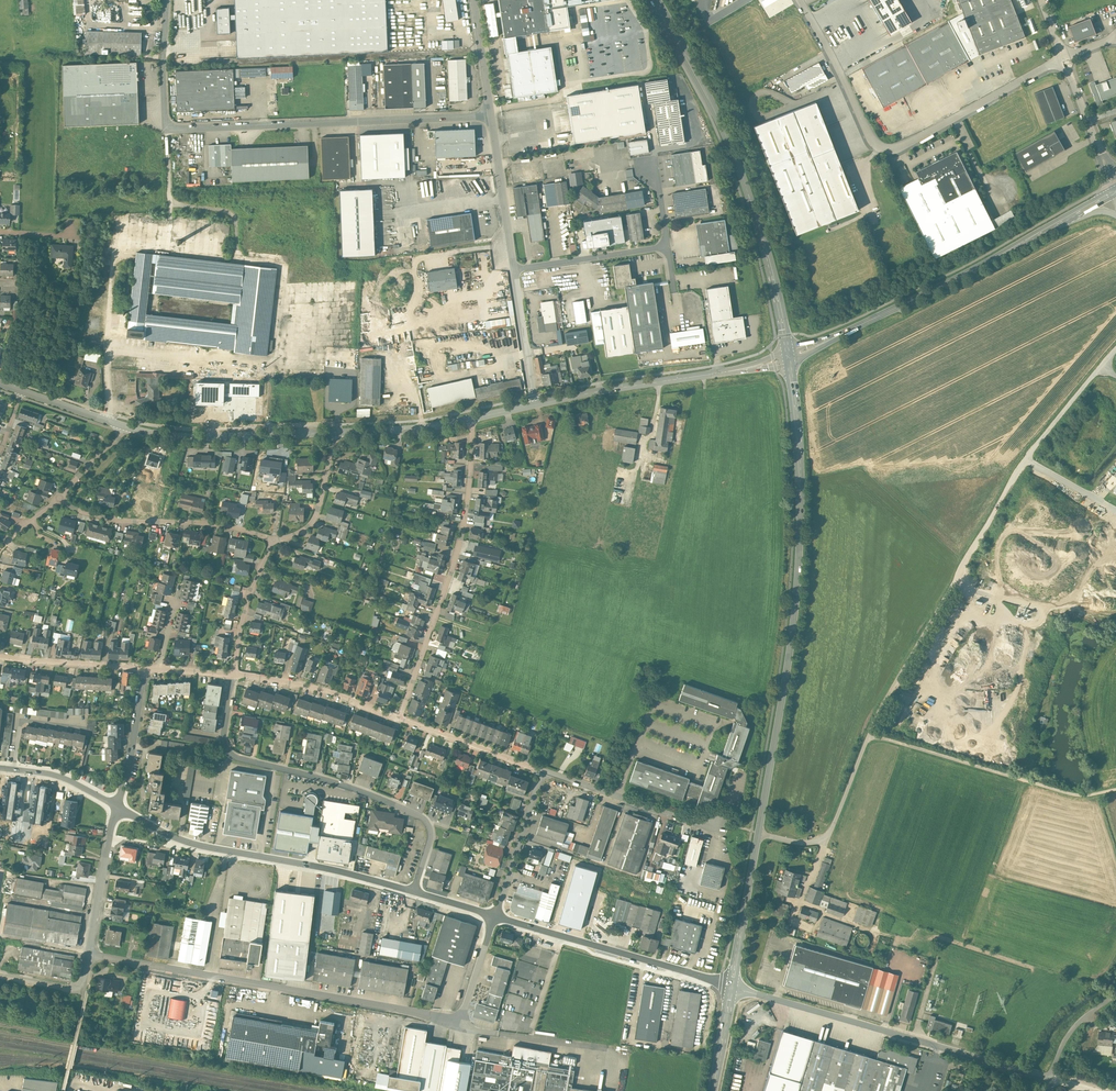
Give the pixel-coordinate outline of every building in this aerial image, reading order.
[(19,15),(28,14),(28,0),(19,0),(19,15)] [(85,14),(84,0),(73,0),(74,15),(85,14)] [(235,14),(236,19),(237,58),(256,57),(256,58),(259,58),(259,57),(279,56),(279,57),(282,57),(282,56),(293,56),(294,56),(298,56),(301,56),(301,55),(306,55),(306,56),(309,55),(331,54),(332,54),(343,54),(346,54),(367,53),(371,53),(388,52),(386,0),(235,0),(235,14)] [(445,21),(458,19),(455,0),(442,0),(445,21)] [(504,37),(504,38),(516,36),(549,31),(544,0),(498,0),(504,37)] [(549,31),(570,28),(567,6),(566,0),(544,0),(549,31)] [(898,0),(868,0),(890,36),(912,23),(898,0)] [(964,13),(980,55),(1010,44),(1026,37),(1011,0),(959,0),(964,13)] [(230,8),(216,8),(217,34),(231,33),(230,20),(236,19),(235,14),(230,15),(230,8)] [(964,13),(949,21),(970,60),(980,55),(964,13)] [(1091,18),(1069,26),(1076,42),(1097,34),(1091,18)] [(949,21),(905,45),(927,84),(955,69),(970,60),(949,21)] [(591,39),(588,27),(582,28),(585,41),(591,39)] [(98,31),(86,31),(86,53),(97,54),(98,31)] [(142,33),(98,31),(97,54),(141,55),(142,33)] [(516,36),(504,38),(504,37),(503,38),(505,54),(506,54),(507,54),(507,53),(518,52),(516,36)] [(453,41),(442,41),(442,49),(454,49),(453,41)] [(905,45),(861,68),(883,108),(927,84),(905,45)] [(518,52),(507,53),(507,54),(513,98),(558,91),(551,47),(518,52)] [(466,59),(448,60),(450,100),(467,100),(466,59)] [(137,62),(63,65),(65,127),(139,124),(137,62)] [(818,62),(808,68),(796,75),(794,76),(784,81),(788,88),(791,93),(806,85),(825,75),(821,67),(818,62)] [(412,64),(383,65),(385,107),(385,109),(414,108),(426,107),(426,100),(424,63),(412,64)] [(362,65),(348,66),(350,110),(364,110),(362,71),(362,65)] [(293,66),(271,67),(271,78),(293,77),(293,66)] [(266,67),(233,69),(234,78),(266,76),(266,67)] [(233,69),(175,71),(177,97),(177,112),(235,109),(234,85),(237,84),(237,80),(234,80),(234,78),(233,69)] [(825,75),(806,85),(808,89),(813,86),(813,87),(828,79),(825,75)] [(1111,79),(1096,84),(1095,81),(1089,84),(1097,105),(1103,103),(1102,100),(1115,95),(1115,77),(1111,79)] [(667,79),(644,82),(648,104),(653,103),(670,100),(667,79)] [(638,84),(566,96),(574,144),(646,133),(638,84)] [(1065,117),(1053,86),(1038,92),(1035,93),(1047,124),(1065,117)] [(670,100),(653,103),(660,146),(685,142),(678,99),(670,100)] [(858,211),(816,102),(754,126),(797,235),(858,211)] [(527,110),(505,113),(505,118),(528,115),(527,110)] [(474,129),(435,131),(435,138),(436,158),(449,157),(459,157),(462,156),(476,156),(474,129)] [(1054,131),(1016,152),(1027,172),(1038,165),(1065,150),(1060,140),(1054,131)] [(404,133),(360,135),(362,179),(363,179),(405,177),(404,133)] [(349,136),(321,138),(323,179),(350,178),(349,136)] [(647,139),(628,142),(630,155),(649,152),(647,139)] [(231,144),(209,145),(210,167),(232,166),(231,144)] [(308,145),(231,149),(232,181),(309,178),(308,145)] [(702,165),(700,150),(691,152),(696,183),(708,181),(705,164),(702,165)] [(957,151),(916,172),(919,178),(913,181),(912,181),(900,188),(935,259),(949,252),(974,240),(996,229),(979,195),(965,166),(957,152),(957,151)] [(691,152),(671,155),(676,186),(696,183),(691,152)] [(416,170),(416,175),(427,174),(426,168),(415,168),(415,164),(413,164),(413,170),(416,170)] [(580,173),(570,174),(571,185),(576,184),(578,184),(582,183),(580,173)] [(566,181),(555,183),(558,205),(569,203),(566,181)] [(538,183),(515,186),(519,216),(529,215),(531,236),(545,234),(538,183)] [(588,190),(583,187),(580,191),(578,194),(575,198),(588,208),(599,206),(600,206),(598,198),(591,193),(591,191),(590,190),(588,190)] [(706,188),(672,193),(676,218),(709,213),(706,188)] [(373,189),(339,190),(342,256),(375,255),(373,189)] [(642,191),(625,193),(628,207),(644,205),(642,191)] [(625,193),(598,198),(600,206),(599,206),(600,212),(628,207),(625,193)] [(472,211),(428,219),(433,245),(477,238),(472,211)] [(640,212),(626,214),(630,241),(631,241),(643,239),(644,239),(640,212)] [(0,213),(0,222),(3,222),(3,224),(6,224),(6,223),(8,223),(9,214),(0,213)] [(621,215),(584,221),(586,234),(608,231),(610,244),(625,241),(621,215)] [(700,223),(705,256),(710,255),(730,252),(727,235),(725,220),(700,223)] [(736,234),(727,235),(730,252),(735,251),(738,250),(736,234)] [(16,239),(2,239),(2,250),(8,251),(8,249),(15,250),(15,251),(16,251),(16,239)] [(66,246),(52,245),(51,256),(65,257),(65,266),(71,267),(73,246),(66,245),(66,246)] [(730,252),(710,255),(711,264),(736,260),(735,251),(730,252)] [(277,269),(137,252),(127,337),(267,353),(277,269)] [(629,263),(613,266),(617,288),(625,287),(636,285),(635,278),(631,278),(629,263)] [(0,264),(0,266),(0,275),(14,275),(14,264),(0,264)] [(456,267),(428,272),(431,292),(459,287),(456,267)] [(628,306),(635,352),(663,348),(653,282),(636,285),(625,287),(628,306)] [(728,286),(706,289),(714,343),(721,342),(721,341),(745,338),(742,322),(744,322),(743,316),(733,317),(728,286)] [(0,296),(0,307),(10,308),(11,296),(0,296)] [(511,316),(486,319),(487,328),(517,325),(514,299),(509,300),(511,316)] [(555,300),(542,302),(544,315),(539,316),(541,331),(559,329),(555,300)] [(576,324),(587,322),(584,301),(573,302),(576,324)] [(635,352),(628,306),(600,310),(604,343),(606,357),(635,352)] [(600,310),(591,312),(596,345),(604,343),(600,310)] [(703,328),(670,333),(672,347),(705,342),(703,328)] [(100,354),(85,351),(84,358),(101,361),(100,354)] [(220,365),(225,365),(225,358),(217,357),(216,364),(220,365)] [(543,357),(536,358),(539,374),(543,373),(545,385),(560,382),(560,380),(564,379),(563,370),(558,371),(557,365),(545,368),(543,357)] [(381,358),(362,358),(360,405),(380,405),(381,358)] [(584,367),(580,367),(582,377),(593,375),(591,360),(583,361),(584,367)] [(448,370),(471,367),(470,361),(447,364),(448,370)] [(91,373),(80,369),(75,383),(87,387),(89,378),(91,373)] [(159,377),(146,377),(149,384),(148,397),(143,398),(145,405),(148,404),(148,405),(160,405),(161,398),(158,398),(158,394),(159,394),(159,377)] [(329,378),(329,401),(352,402),(352,379),(329,378)] [(471,378),(427,388),(432,407),(476,397),(471,378)] [(520,378),(475,388),(477,400),(522,389),(520,378)] [(224,383),(196,382),(196,404),(224,405),(224,396),(259,397),(260,383),(230,383),(229,393),(224,393),(224,383)] [(143,398),(136,400),(137,406),(138,406),(145,405),(143,398)] [(678,409),(662,406),(657,439),(651,438),(649,449),(672,451),(678,409)] [(370,408),(356,408),(357,416),(370,416),(370,408)] [(32,412),(23,409),(20,416),(29,419),(29,420),(33,422),(34,418),(30,416),(32,412)] [(587,413),(579,414),(572,414),(574,429),(580,428),(580,427),(589,426),(587,413)] [(556,419),(548,417),(546,426),(554,428),(556,419)] [(27,428),(16,424),(13,433),(23,436),(24,433),(25,433),(27,428)] [(535,426),(529,427),(528,427),(523,428),(526,443),(531,442),(532,443),(538,441),(538,440),(544,439),(541,424),(535,425),(535,426)] [(513,427),(504,429),(506,439),(507,439),(507,442),(516,440),(513,427)] [(638,431),(617,428),(615,440),(636,443),(638,431)] [(23,436),(13,433),(9,444),(15,446),(16,442),(20,443),(23,436)] [(40,436),(37,443),(45,446),(48,439),(40,436)] [(15,446),(9,444),(5,456),(14,460),(17,453),(13,451),(15,446)] [(637,448),(626,446),(623,461),(634,463),(637,448)] [(393,449),(386,447),(384,457),(385,457),(385,459),(388,459),(389,458),(393,459),(395,459),(395,456),(396,450),(394,450),(393,449)] [(378,456),(369,453),(367,461),(373,463),(373,464),(375,464),(378,456)] [(206,455),(194,455),(194,465),(206,466),(206,455)] [(215,456),(206,455),(206,466),(215,466),(215,456)] [(14,460),(5,456),(0,467),(5,469),(7,464),(12,466),(14,460)] [(236,458),(226,456),(223,471),(233,473),(236,458)] [(243,456),(242,464),(243,464),(242,469),(251,471),(253,458),(243,456)] [(27,458),(24,467),(30,469),(33,460),(27,458)] [(282,462),(261,458),(259,471),(280,474),(281,471),(282,462)] [(356,465),(354,473),(364,476),(366,477),(366,475),(369,476),(373,464),(373,463),(367,461),(363,460),(362,459),(360,458),(359,459),(358,461),(359,462),(358,463),(357,463),(356,465)] [(313,459),(297,460),(298,471),(303,471),(313,470),(313,459)] [(354,473),(356,465),(347,462),(346,464),(341,463),(338,471),(348,475),(353,476),(354,473)] [(669,466),(655,464),(652,482),(666,484),(669,466)] [(462,470),(454,470),(454,472),(453,477),(461,478),(462,470)] [(281,471),(280,474),(279,481),(286,482),(287,472),(281,471)] [(487,472),(479,472),(479,479),(487,480),(487,472)] [(498,473),(487,472),(487,480),(494,480),(497,481),(498,473)] [(44,481),(41,479),(38,487),(40,487),(49,490),(50,491),(52,483),(51,483),(44,481)] [(296,481),(289,481),(289,487),(302,487),(302,493),(307,493),(307,497),(313,497),(313,492),(313,483),(308,483),(308,481),(296,481)] [(372,492),(362,490),(360,497),(370,499),(372,492)] [(39,494),(30,491),(27,500),(38,504),(40,500),(41,495),(39,494)] [(107,493),(98,492),(97,497),(104,499),(103,504),(113,506),(115,498),(110,497),(110,494),(107,493)] [(342,495),(337,493),(334,502),(344,505),(345,503),(346,499),(353,501),(354,495),(342,492),(342,495)] [(137,493),(132,493),(128,505),(134,505),(135,499),(137,499),(137,493)] [(201,499),(182,494),(180,506),(188,508),(190,506),(190,505),(191,504),(191,503),(193,503),(192,509),(202,511),(205,502),(201,501),(201,499)] [(353,501),(346,499),(345,503),(356,506),(359,497),(354,495),(353,501)] [(448,495),(447,499),(442,498),(441,504),(457,507),(459,499),(455,499),(456,497),(456,496),(448,495)] [(497,497),(489,496),(489,498),(488,498),(488,501),(487,501),(487,504),(484,503),(483,511),(496,513),(497,503),(498,497),(497,497)] [(137,499),(135,499),(134,505),(142,506),(141,511),(152,512),(152,503),(147,503),(147,500),(137,499)] [(268,501),(256,501),(256,507),(263,507),(263,512),(274,512),(274,504),(268,504),(268,501)] [(484,503),(476,502),(475,509),(483,511),(484,503)] [(235,505),(223,503),(222,509),(229,510),(228,515),(238,518),(240,509),(235,508),(235,505)] [(457,507),(441,504),(441,509),(449,510),(448,513),(456,514),(457,507)] [(296,508),(290,508),(289,519),(303,520),(304,508),(296,508)] [(343,512),(330,508),(329,513),(328,513),(327,518),(340,522),(343,512)] [(483,511),(475,509),(474,517),(482,518),(483,511)] [(1,516),(0,518),(0,527),(4,530),(10,522),(7,520),(8,519),(4,517),(4,518),(1,516)] [(77,522),(62,518),(59,530),(65,532),(66,529),(74,531),(77,522)] [(101,526),(90,523),(88,530),(89,530),(88,535),(97,538),(101,526)] [(112,529),(101,526),(97,538),(109,541),(112,529)] [(340,526),(339,526),(337,531),(335,537),(345,540),(348,529),(347,529),(340,526)] [(448,527),(443,526),(441,534),(444,534),(452,536),(454,528),(448,527)] [(337,531),(326,528),(325,530),(320,528),(317,537),(327,540),(329,535),(335,537),(337,531)] [(480,530),(477,529),(476,529),(471,528),(469,537),(479,539),(480,536),(482,536),(483,531),(481,531),(480,530)] [(139,533),(127,531),(124,543),(132,545),(132,544),(142,545),(144,536),(139,535),(139,533)] [(201,536),(196,535),(197,532),(188,531),(187,537),(191,537),(190,543),(200,545),(201,536)] [(157,534),(150,532),(149,538),(155,540),(157,534)] [(170,532),(169,533),(167,532),(165,544),(166,545),(167,546),(169,546),(170,545),(171,546),(174,534),(173,533),(172,532),(170,532)] [(176,533),(175,534),(174,534),(171,546),(172,546),(173,547),(175,547),(176,546),(178,547),(180,535),(178,535),(178,533),(176,533)] [(441,534),(437,533),(435,538),(437,538),(436,542),(442,543),(442,542),(450,544),(452,536),(444,534),(441,534)] [(318,539),(315,538),(315,537),(311,535),(310,539),(309,538),(306,547),(313,550),(317,551),(319,545),(317,545),(317,542),(319,542),(318,539)] [(226,538),(214,536),(212,546),(211,551),(212,551),(223,553),(226,538)] [(492,539),(483,537),(481,543),(490,545),(493,546),(495,546),(499,547),(500,542),(502,543),(502,540),(494,539),(492,539)] [(248,542),(230,539),(228,550),(235,551),(234,555),(244,557),(245,557),(246,553),(248,542)] [(490,547),(480,545),(478,552),(484,553),(483,555),(486,555),(487,553),(486,553),(486,552),(489,552),(490,547)] [(60,551),(53,549),(52,550),(51,554),(52,554),(51,556),(50,562),(51,563),(57,564),(60,551)] [(27,554),(14,551),(11,563),(25,565),(27,554)] [(447,555),(439,553),(439,555),(437,555),(437,557),(429,554),(428,557),(425,556),(426,553),(423,552),(420,559),(423,561),(428,562),(429,558),(432,559),(432,560),(436,561),(437,557),(445,559),(447,555)] [(254,555),(246,553),(245,557),(244,557),(244,561),(252,562),(254,555)] [(314,561),(302,557),(301,559),(296,557),(293,566),(303,570),(305,564),(312,566),(311,567),(312,568),(312,567),(318,569),(321,562),(314,560),(314,561)] [(445,559),(437,557),(436,561),(432,560),(432,559),(429,558),(428,562),(443,567),(445,559)] [(474,563),(463,560),(460,572),(472,575),(474,569),(472,568),(474,563)] [(428,562),(423,561),(421,566),(421,567),(426,568),(426,569),(433,571),(434,569),(427,566),(428,562)] [(79,565),(67,562),(66,566),(65,573),(65,572),(76,575),(79,565)] [(443,567),(428,562),(427,566),(434,569),(433,571),(440,574),(443,567)] [(243,564),(238,563),(238,564),(236,572),(248,574),(249,565),(243,564)] [(15,574),(4,570),(1,581),(15,585),(17,578),(14,577),(15,574)] [(472,575),(460,572),(457,579),(465,582),(466,577),(471,579),(472,575)] [(432,579),(415,573),(413,579),(416,580),(415,583),(420,585),(421,583),(420,583),(421,580),(427,583),(427,585),(429,586),(432,579)] [(175,576),(164,574),(162,583),(173,585),(175,576)] [(479,578),(474,576),(472,582),(484,586),(485,581),(478,579),(479,578)] [(196,582),(187,580),(185,588),(194,590),(196,582)] [(429,586),(427,585),(427,583),(421,580),(420,583),(421,583),(420,585),(419,589),(422,590),(421,592),(423,593),(433,597),(436,588),(429,586)] [(285,582),(282,581),(281,584),(276,582),(273,591),(283,594),(284,596),(286,597),(288,596),(289,592),(291,591),(296,593),(298,588),(285,583),(285,582)] [(173,585),(162,583),(159,582),(157,591),(170,594),(173,585)] [(240,589),(234,587),(233,590),(234,591),(232,598),(237,599),(240,589)] [(194,590),(185,588),(183,596),(192,598),(194,590)] [(0,589),(0,605),(5,606),(6,599),(11,600),(12,601),(12,600),(14,592),(0,589)] [(420,595),(412,593),(409,601),(417,604),(418,601),(423,602),(424,597),(420,595)] [(433,597),(423,593),(422,595),(420,594),(420,595),(424,597),(423,602),(422,603),(430,605),(433,597)] [(453,594),(449,602),(464,607),(466,603),(464,602),(463,604),(458,602),(460,596),(453,594)] [(305,598),(300,596),(297,605),(302,607),(301,609),(308,611),(309,608),(310,609),(313,602),(305,600),(305,598)] [(232,598),(229,597),(227,606),(236,608),(238,599),(232,598)] [(264,604),(259,602),(256,611),(266,614),(268,607),(272,608),(273,604),(265,601),(264,604)] [(464,607),(449,602),(447,609),(454,612),(456,608),(460,609),(459,610),(463,612),(464,607)] [(280,606),(273,604),(272,608),(271,610),(273,611),(271,616),(271,617),(275,618),(276,618),(277,616),(281,617),(284,608),(280,606)] [(510,608),(499,604),(497,611),(508,614),(510,608)] [(236,608),(227,606),(224,616),(233,618),(236,608)] [(166,611),(157,609),(155,617),(164,619),(166,611)] [(189,615),(179,612),(177,621),(186,623),(187,623),(189,615)] [(0,614),(0,629),(5,630),(8,616),(0,614)] [(33,620),(41,622),(42,616),(34,614),(33,620)] [(377,626),(379,617),(373,615),(371,625),(377,626)] [(155,617),(154,617),(152,625),(158,627),(163,628),(164,619),(155,617)] [(424,620),(417,617),(416,621),(415,624),(422,626),(424,620)] [(74,620),(67,619),(65,631),(72,632),(74,620)] [(403,620),(401,625),(405,626),(406,625),(409,626),(408,630),(409,630),(407,635),(408,635),(418,639),(422,627),(422,626),(410,622),(403,620)] [(186,623),(177,621),(175,629),(184,631),(186,623)] [(261,624),(251,622),(250,631),(260,632),(261,624)] [(158,627),(152,625),(152,628),(148,627),(147,631),(157,634),(158,627)] [(449,628),(441,625),(439,632),(446,635),(449,628)] [(35,628),(32,645),(40,647),(41,637),(39,636),(40,629),(35,628)] [(45,629),(43,637),(41,637),(40,647),(47,648),(50,630),(45,629)] [(25,633),(13,630),(10,642),(22,644),(25,633)] [(61,634),(54,632),(52,642),(59,643),(60,639),(61,634)] [(446,635),(439,632),(436,639),(443,642),(444,642),(446,635)] [(71,636),(61,634),(60,639),(59,643),(56,654),(66,656),(74,657),(76,651),(67,651),(71,636)] [(456,639),(446,635),(444,642),(443,642),(442,644),(448,647),(449,644),(454,645),(456,639)] [(229,638),(220,636),(220,637),(219,646),(228,648),(229,638)] [(160,639),(151,637),(149,648),(157,650),(160,639)] [(91,642),(84,641),(83,648),(81,658),(91,658),(92,649),(90,649),(91,642)] [(117,642),(111,641),(109,656),(114,657),(114,658),(118,659),(118,657),(119,649),(116,649),(117,642)] [(189,642),(176,641),(175,653),(189,654),(189,642)] [(102,643),(95,642),(94,649),(92,649),(91,658),(100,659),(102,643)] [(129,643),(122,642),(121,650),(119,649),(118,657),(128,658),(128,650),(129,643)] [(414,649),(407,647),(407,646),(400,643),(397,652),(411,657),(414,649)] [(228,648),(219,646),(218,656),(226,658),(228,648)] [(294,660),(301,662),(302,659),(303,659),(304,656),(303,655),(306,649),(298,646),(295,653),(293,659),(294,660)] [(252,648),(247,647),(246,655),(255,657),(257,649),(252,648)] [(397,652),(396,651),(394,657),(402,660),(400,665),(407,668),(411,657),(397,652)] [(285,653),(275,652),(274,661),(284,662),(285,653)] [(445,660),(431,655),(428,662),(429,662),(436,665),(442,667),(445,660)] [(314,660),(310,659),(306,669),(314,671),(316,665),(317,661),(314,660)] [(301,662),(294,660),(291,669),(299,672),(302,662),(303,662),(301,662)] [(429,662),(426,670),(432,672),(433,672),(435,669),(436,665),(429,662)] [(389,666),(386,664),(385,669),(393,672),(393,671),(396,673),(397,668),(389,666)] [(328,666),(324,665),(319,679),(329,683),(332,673),(333,673),(332,673),(334,668),(333,667),(333,668),(328,666)] [(12,668),(3,667),(1,676),(7,677),(7,680),(6,685),(12,686),(13,682),(10,681),(12,669),(12,668)] [(25,671),(12,669),(10,681),(13,682),(18,683),(18,682),(23,683),(24,677),(25,671)] [(396,673),(393,671),(393,672),(390,680),(402,684),(405,676),(396,673)] [(43,673),(35,672),(34,680),(33,681),(38,682),(37,683),(36,687),(36,690),(38,691),(38,693),(40,693),(43,673)] [(133,673),(123,672),(121,691),(131,692),(133,673)] [(50,674),(43,673),(40,693),(41,693),(41,691),(43,692),(44,684),(44,683),(49,683),(50,674)] [(381,676),(374,674),(372,681),(371,684),(377,686),(379,682),(381,676)] [(67,677),(56,675),(54,684),(66,686),(67,677)] [(355,679),(347,676),(346,679),(345,680),(344,681),(345,683),(343,687),(351,690),(353,684),(355,679)] [(372,681),(363,677),(357,693),(367,696),(369,690),(370,688),(371,684),(372,681)] [(431,684),(424,682),(424,681),(420,680),(418,686),(429,690),(431,684)] [(176,683),(169,682),(168,682),(168,695),(168,693),(175,694),(176,681),(176,683)] [(184,682),(176,681),(175,694),(176,694),(176,693),(183,693),(183,694),(184,681),(184,682)] [(168,683),(161,683),(160,697),(160,694),(167,694),(167,695),(168,695),(168,682),(168,683)] [(222,685),(208,683),(205,703),(218,705),(219,705),(222,685)] [(394,687),(383,683),(380,690),(377,699),(386,703),(389,694),(391,695),(394,687)] [(738,702),(684,684),(679,700),(722,715),(732,718),(733,716),(735,717),(731,719),(732,720),(733,722),(736,720),(736,721),(736,723),(734,722),(722,756),(717,754),(710,752),(708,758),(715,761),(714,762),(712,761),(703,785),(699,799),(696,807),(697,807),(717,797),(728,767),(730,768),(732,767),(732,768),(735,767),(734,766),(741,762),(738,761),(750,728),(746,726),(747,722),(740,708),(736,706),(738,702)] [(36,687),(30,686),(29,692),(36,693),(35,694),(39,695),(40,693),(38,693),(38,691),(36,690),(36,687)] [(429,690),(418,686),(416,693),(419,694),(427,696),(429,690)] [(71,688),(65,687),(63,695),(70,696),(71,688)] [(254,691),(247,688),(243,699),(250,702),(254,691)] [(458,694),(447,690),(445,696),(456,700),(458,694)] [(260,693),(254,691),(250,702),(257,704),(257,702),(260,693)] [(268,693),(261,691),(260,693),(257,702),(264,704),(268,693)] [(268,693),(264,704),(271,707),(272,704),(275,696),(268,693)] [(275,696),(272,704),(279,706),(283,695),(276,693),(275,696)] [(120,695),(115,695),(114,702),(120,703),(120,698),(123,699),(124,695),(121,694),(120,695)] [(19,698),(9,695),(7,701),(18,704),(19,698)] [(279,706),(278,708),(286,711),(290,698),(283,695),(279,706)] [(456,700),(445,696),(443,702),(450,705),(454,707),(456,700)] [(305,700),(299,698),(294,710),(301,713),(305,700)] [(424,703),(417,700),(414,699),(411,705),(422,709),(424,703)] [(305,700),(301,713),(308,715),(308,714),(312,703),(305,700)] [(312,703),(308,714),(315,716),(319,704),(313,702),(312,703)] [(218,705),(205,703),(204,709),(217,711),(218,705)] [(319,704),(315,716),(322,719),(322,718),(326,707),(319,704)] [(422,709),(411,705),(409,711),(420,715),(422,709)] [(326,707),(322,718),(329,720),(333,708),(326,706),(326,707)] [(333,708),(329,720),(335,723),(340,710),(333,708)] [(217,711),(204,709),(203,716),(204,716),(216,718),(217,711)] [(448,712),(440,709),(438,715),(449,719),(451,713),(448,711),(448,712)] [(346,713),(340,710),(335,723),(342,725),(344,720),(346,713)] [(166,714),(154,712),(153,718),(164,720),(165,720),(166,714)] [(13,714),(7,713),(5,731),(4,731),(3,744),(2,744),(1,756),(7,757),(8,744),(9,744),(10,732),(11,732),(13,714)] [(361,716),(354,714),(349,726),(356,729),(361,716)] [(449,719),(438,715),(436,721),(447,725),(449,719)] [(459,715),(457,719),(455,725),(458,726),(460,726),(463,727),(466,718),(462,717),(462,716),(459,715)] [(216,718),(204,716),(203,723),(216,725),(217,718),(216,718)] [(361,716),(356,729),(363,731),(367,719),(361,716)] [(244,717),(243,717),(241,724),(245,725),(244,731),(254,733),(256,733),(257,726),(255,726),(256,719),(251,718),(244,717)] [(153,718),(151,718),(150,724),(161,726),(163,726),(164,720),(153,718)] [(469,719),(466,718),(463,727),(462,728),(465,729),(466,729),(467,729),(468,729),(470,730),(473,721),(469,719)] [(374,721),(367,719),(363,731),(370,734),(374,721)] [(477,721),(474,720),(470,730),(470,731),(473,732),(473,731),(475,732),(475,731),(477,732),(481,724),(476,722),(477,721)] [(381,724),(374,721),(370,734),(377,736),(381,724)] [(216,725),(203,723),(202,730),(215,732),(216,725)] [(488,726),(484,725),(484,724),(481,723),(477,732),(477,733),(480,735),(480,734),(482,735),(482,734),(485,735),(488,726)] [(161,726),(150,724),(149,724),(148,731),(160,733),(161,726)] [(284,725),(276,724),(275,730),(277,731),(278,731),(277,738),(287,739),(288,740),(290,726),(284,725)] [(381,724),(377,736),(383,739),(388,726),(381,724)] [(33,727),(27,726),(26,730),(24,737),(30,738),(33,727)] [(395,729),(388,726),(383,739),(390,741),(395,729)] [(492,727),(489,726),(485,735),(485,736),(488,737),(488,736),(493,738),(496,729),(491,727),(492,727)] [(39,728),(33,727),(30,738),(36,739),(36,738),(39,728)] [(45,729),(39,727),(39,728),(36,738),(42,740),(45,729)] [(50,730),(45,729),(42,740),(48,741),(48,740),(50,730)] [(50,730),(48,740),(54,742),(56,731),(51,729),(50,730)] [(499,730),(496,729),(493,738),(492,739),(495,740),(496,739),(500,741),(503,732),(499,730)] [(244,731),(241,730),(239,737),(243,738),(242,744),(253,746),(254,739),(253,739),(254,733),(244,731)] [(62,732),(56,731),(54,742),(59,743),(60,742),(62,732)] [(68,732),(62,731),(62,732),(60,742),(65,743),(68,732)] [(507,732),(504,731),(500,741),(500,742),(503,743),(503,742),(507,743),(511,735),(507,733),(507,732)] [(518,731),(512,748),(520,750),(526,734),(518,731)] [(74,734),(68,732),(65,743),(71,745),(71,744),(74,734)] [(322,735),(307,732),(306,739),(307,739),(306,746),(320,749),(322,735)] [(80,734),(74,733),(74,734),(71,744),(77,745),(80,734)] [(86,735),(80,734),(77,745),(83,747),(84,745),(85,739),(86,735)] [(214,739),(186,734),(185,740),(213,745),(214,739)] [(520,750),(520,751),(528,753),(531,744),(528,744),(530,740),(531,736),(526,734),(520,750)] [(277,738),(275,737),(272,752),(284,755),(287,739),(277,738)] [(414,740),(407,737),(407,740),(406,740),(404,745),(414,749),(418,739),(414,738),(414,740)] [(583,749),(586,741),(577,738),(574,746),(583,749)] [(168,741),(162,740),(160,753),(163,754),(166,754),(167,747),(168,741)] [(184,744),(168,741),(167,747),(183,750),(184,744)] [(433,745),(429,743),(425,753),(429,754),(430,753),(435,755),(437,747),(432,746),(433,745)] [(352,746),(339,744),(337,751),(334,750),(333,756),(336,757),(350,759),(351,759),(353,753),(351,752),(352,746)] [(305,753),(319,755),(320,749),(306,746),(305,753)] [(442,749),(437,747),(435,755),(440,756),(439,758),(443,759),(446,750),(442,748),(442,749)] [(160,753),(150,752),(150,756),(149,756),(148,766),(148,770),(147,770),(151,771),(160,772),(163,754),(160,753)] [(319,755),(305,753),(303,753),(302,759),(317,762),(319,755)] [(463,755),(460,753),(458,758),(456,759),(456,761),(456,763),(468,767),(471,758),(466,756),(466,754),(464,754),(463,755)] [(364,755),(358,770),(378,777),(383,762),(364,755)] [(350,759),(336,757),(335,764),(338,764),(337,770),(349,772),(350,765),(348,765),(350,759)] [(599,761),(593,759),(591,765),(589,764),(585,774),(593,777),(595,772),(599,761)] [(492,764),(481,760),(476,773),(487,777),(492,764)] [(689,779),(637,760),(630,781),(682,799),(684,794),(689,780),(689,779)] [(501,768),(492,765),(492,764),(487,777),(487,778),(488,778),(488,777),(497,781),(502,768),(501,768)] [(195,767),(189,766),(183,799),(189,800),(195,767)] [(502,768),(497,781),(506,784),(506,785),(507,785),(511,774),(511,772),(511,771),(511,772),(502,768)] [(266,775),(231,770),(224,812),(229,813),(227,830),(237,831),(237,833),(236,833),(236,834),(238,834),(238,833),(242,834),(244,835),(243,834),(244,832),(254,834),(255,829),(261,830),(264,808),(261,803),(266,800),(266,799),(263,795),(266,775)] [(160,772),(151,771),(148,789),(153,790),(161,791),(164,773),(160,772)] [(528,781),(511,774),(507,785),(505,789),(506,789),(507,787),(508,787),(508,789),(521,794),(522,792),(524,793),(523,795),(524,795),(526,788),(528,781)] [(401,779),(391,775),(388,784),(398,788),(401,779)] [(703,785),(689,780),(684,794),(699,799),(703,785)] [(21,783),(8,781),(7,784),(5,783),(4,786),(2,786),(2,791),(4,791),(3,797),(5,797),(5,799),(18,801),(19,795),(21,796),(22,790),(20,790),(21,783)] [(434,788),(414,781),(410,792),(429,799),(434,788)] [(49,787),(36,785),(35,792),(33,791),(32,797),(34,797),(33,804),(46,805),(47,803),(49,803),(50,798),(52,798),(53,794),(50,793),(51,790),(49,790),(49,787)] [(162,809),(164,802),(165,792),(161,791),(153,790),(153,794),(152,794),(150,808),(158,809),(162,809)] [(305,801),(306,803),(305,812),(314,813),(315,807),(320,808),(322,809),(323,806),(318,805),(316,804),(317,802),(318,799),(317,797),(316,795),(314,794),(312,793),(310,793),(307,794),(306,796),(305,798),(305,801)] [(447,797),(439,794),(438,796),(435,805),(434,807),(442,809),(447,797)] [(578,796),(575,806),(571,804),(567,816),(582,821),(588,800),(578,796)] [(455,800),(447,797),(442,809),(450,812),(451,811),(454,801),(455,800)] [(514,798),(511,808),(518,811),(521,800),(514,798)] [(18,801),(5,799),(4,802),(2,801),(2,804),(0,804),(0,809),(1,809),(0,815),(3,815),(2,818),(15,820),(17,812),(20,813),(21,809),(17,808),(18,801)] [(360,805),(324,799),(323,806),(322,809),(321,815),(323,815),(344,818),(345,812),(358,814),(360,805)] [(78,801),(66,800),(62,825),(74,826),(78,801)] [(164,802),(162,809),(162,810),(163,810),(162,815),(166,815),(166,816),(175,817),(176,817),(180,817),(180,818),(182,805),(164,802)] [(206,805),(192,802),(190,819),(192,820),(190,833),(198,834),(200,836),(201,836),(203,835),(203,833),(202,832),(206,805)] [(46,808),(46,805),(33,804),(32,810),(28,810),(28,814),(31,815),(30,822),(44,824),(44,821),(46,821),(47,816),(49,816),(50,812),(48,811),(48,808),(46,808)] [(473,808),(462,804),(459,813),(464,815),(464,816),(465,817),(466,814),(471,816),(473,808)] [(589,849),(588,853),(601,857),(618,810),(604,806),(589,849)] [(386,827),(388,814),(377,812),(378,811),(372,810),(369,828),(378,830),(379,826),(386,827)] [(280,811),(274,848),(307,854),(309,841),(312,824),(313,816),(280,811)] [(517,815),(504,811),(501,818),(505,819),(515,822),(517,815)] [(625,813),(607,863),(637,874),(645,848),(643,848),(652,822),(625,813)] [(388,814),(386,827),(393,828),(392,832),(401,833),(403,819),(394,817),(394,815),(388,814)] [(319,826),(312,824),(309,841),(318,842),(323,815),(321,815),(319,826)] [(344,818),(323,815),(318,842),(316,858),(349,863),(356,820),(344,818)] [(569,824),(543,815),(536,834),(563,843),(569,824)] [(515,822),(505,819),(504,819),(505,819),(504,823),(503,822),(502,826),(510,829),(512,830),(515,822)] [(510,829),(502,826),(500,825),(500,826),(500,829),(495,827),(493,831),(508,836),(510,829)] [(588,832),(575,828),(573,835),(586,839),(588,832)] [(508,836),(493,831),(491,838),(494,839),(496,840),(500,842),(506,844),(508,836)] [(671,836),(662,833),(659,842),(667,844),(668,845),(671,836)] [(75,836),(68,835),(67,840),(72,841),(72,845),(80,846),(81,843),(84,844),(85,838),(75,836)] [(679,839),(671,836),(668,845),(671,846),(669,853),(674,855),(676,848),(679,839)] [(703,839),(692,836),(685,863),(696,866),(703,839)] [(580,846),(570,842),(568,849),(578,852),(580,846)] [(667,844),(659,842),(656,852),(663,854),(667,844)] [(367,845),(359,843),(357,854),(365,856),(367,845)] [(80,846),(72,845),(70,844),(69,853),(72,854),(81,855),(82,846),(80,846)] [(137,849),(122,846),(121,855),(130,857),(130,860),(135,861),(137,849)] [(390,852),(368,846),(365,856),(364,856),(387,862),(390,852)] [(589,849),(580,846),(578,852),(587,855),(588,853),(589,849)] [(488,847),(487,847),(485,853),(489,854),(486,863),(496,866),(497,861),(499,862),(503,852),(498,850),(488,847)] [(542,852),(532,848),(528,860),(532,862),(536,863),(537,862),(538,862),(539,859),(540,856),(542,856),(542,854),(541,853),(542,852)] [(452,854),(439,850),(432,871),(445,875),(452,854)] [(554,853),(548,851),(544,864),(549,866),(554,853)] [(166,854),(157,852),(157,853),(148,852),(146,864),(160,866),(164,864),(166,854)] [(401,855),(390,852),(387,862),(384,873),(395,876),(401,855)] [(572,856),(560,852),(558,858),(570,862),(572,856)] [(601,857),(588,853),(587,855),(586,856),(600,861),(601,857)] [(35,855),(28,854),(27,858),(26,864),(29,865),(29,867),(28,867),(28,870),(36,871),(37,866),(40,867),(41,857),(35,856),(35,855)] [(185,858),(176,857),(175,862),(176,863),(176,867),(181,868),(180,875),(186,876),(187,869),(188,869),(190,858),(185,857),(185,858)] [(205,861),(197,859),(195,871),(202,872),(202,873),(203,873),(205,861)] [(833,864),(824,861),(815,887),(810,885),(805,899),(821,904),(823,899),(830,902),(827,910),(844,916),(849,900),(823,891),(833,864)] [(90,864),(79,862),(78,867),(80,868),(79,875),(88,877),(89,869),(90,869),(90,868),(89,868),(90,864)] [(725,867),(705,862),(700,884),(719,889),(725,867)] [(548,867),(541,865),(539,873),(545,875),(548,867)] [(466,867),(461,866),(458,875),(463,877),(464,873),(466,867)] [(801,874),(786,869),(782,881),(779,892),(785,894),(794,896),(797,887),(799,880),(801,874)] [(657,870),(656,873),(647,870),(645,877),(659,880),(662,871),(657,870)] [(432,871),(431,871),(432,872),(430,877),(430,876),(428,880),(429,881),(428,885),(442,889),(446,875),(445,875),(432,871)] [(487,880),(464,873),(463,877),(460,885),(458,891),(461,892),(484,899),(484,900),(487,901),(493,882),(487,880)] [(44,882),(17,877),(14,894),(41,899),(43,885),(44,882)] [(130,883),(116,880),(115,890),(129,892),(130,887),(130,883)] [(86,889),(62,884),(61,888),(64,889),(63,898),(84,901),(86,889)] [(61,888),(43,885),(41,899),(51,901),(62,903),(63,898),(64,889),(61,888)] [(369,893),(353,889),(350,900),(354,901),(355,899),(360,901),(360,903),(366,904),(369,893)] [(315,895),(275,890),(270,937),(309,942),(315,895)] [(340,915),(342,892),(325,890),(324,914),(340,915)] [(557,895),(543,891),(539,903),(523,898),(522,895),(516,893),(512,906),(513,907),(510,909),(512,912),(514,911),(515,912),(535,918),(549,922),(557,895)] [(779,892),(778,892),(775,901),(776,901),(782,903),(785,894),(779,892)] [(229,897),(219,967),(247,971),(247,967),(252,967),(253,963),(259,963),(268,903),(229,897)] [(84,901),(63,898),(62,903),(51,901),(51,905),(82,911),(84,901)] [(661,912),(618,899),(612,920),(645,930),(654,933),(661,912)] [(116,902),(113,901),(112,909),(123,911),(125,904),(125,903),(116,902)] [(782,903),(776,901),(772,914),(784,918),(788,905),(782,903)] [(35,909),(7,904),(2,933),(30,938),(35,909)] [(878,912),(859,905),(854,920),(873,926),(878,912)] [(820,912),(803,906),(799,917),(815,923),(820,912)] [(433,912),(417,907),(414,918),(430,923),(433,912)] [(82,917),(35,909),(30,938),(66,944),(69,929),(79,931),(82,917)] [(123,911),(112,909),(111,917),(113,917),(122,919),(122,918),(123,911)] [(444,915),(438,913),(436,919),(442,921),(444,915)] [(477,925),(445,915),(432,955),(434,956),(445,960),(464,965),(477,925)] [(855,926),(825,915),(818,935),(848,946),(855,926)] [(212,921),(186,917),(184,925),(211,930),(212,921)] [(702,925),(676,919),(670,938),(666,937),(664,944),(675,947),(695,952),(702,925)] [(174,926),(152,922),(147,955),(169,959),(174,926)] [(211,930),(184,925),(178,960),(204,965),(211,930)] [(79,931),(69,929),(66,944),(77,946),(79,931)] [(120,932),(108,930),(106,941),(118,944),(120,932)] [(514,934),(502,931),(500,940),(511,943),(513,936),(514,934)] [(374,934),(363,932),(359,953),(370,955),(374,934)] [(867,933),(865,932),(862,932),(860,933),(858,934),(856,937),(856,939),(857,942),(858,944),(861,946),(863,947),(866,946),(868,945),(869,944),(871,941),(871,938),(870,936),(869,935),(867,933)] [(653,938),(644,935),(641,946),(644,947),(644,948),(654,951),(658,939),(653,938)] [(522,938),(513,936),(511,943),(520,946),(522,938)] [(304,981),(309,942),(270,937),(265,976),(304,981)] [(422,944),(382,937),(379,954),(419,961),(422,944)] [(798,945),(786,986),(862,1008),(874,967),(798,945)] [(55,953),(23,947),(18,970),(41,974),(46,975),(51,976),(55,958),(55,953)] [(355,959),(318,952),(313,980),(350,986),(355,959)] [(75,956),(55,953),(55,958),(74,961),(75,956)] [(434,956),(426,982),(426,983),(437,986),(445,960),(434,956)] [(497,966),(489,993),(487,1000),(480,1003),(478,1003),(475,1015),(495,1021),(513,961),(494,956),(491,965),(497,966)] [(74,961),(55,958),(53,970),(72,974),(74,961)] [(402,968),(363,960),(358,987),(404,996),(410,965),(403,964),(402,968)] [(420,966),(414,964),(412,970),(418,972),(420,966)] [(900,975),(874,967),(862,1008),(893,1017),(900,992),(896,990),(900,975)] [(72,974),(53,970),(51,976),(71,979),(72,974)] [(425,975),(419,973),(417,980),(423,982),(425,975)] [(119,981),(100,977),(97,989),(109,991),(109,990),(117,992),(119,981)] [(437,986),(426,983),(422,997),(433,1001),(438,986),(437,986)] [(665,987),(643,984),(635,1038),(657,1042),(665,987)] [(701,993),(679,990),(676,1009),(675,1009),(675,1011),(676,1011),(671,1044),(692,1047),(701,993)] [(132,996),(124,994),(122,1002),(130,1004),(132,996)] [(188,1001),(171,998),(168,1017),(184,1020),(188,1001)] [(915,1005),(905,1002),(900,1020),(909,1022),(915,1005)] [(383,1015),(378,1014),(378,1016),(370,1014),(369,1022),(382,1025),(383,1015)] [(935,1016),(930,1014),(927,1028),(931,1029),(931,1027),(950,1033),(952,1023),(935,1018),(935,1016)] [(318,1030),(233,1016),(226,1057),(298,1070),(300,1060),(302,1049),(314,1051),(316,1043),(318,1030)] [(334,1023),(320,1021),(318,1030),(316,1043),(323,1045),(330,1046),(334,1023)] [(956,1028),(954,1034),(961,1036),(963,1030),(956,1028)] [(784,1031),(765,1090),(900,1090),(907,1068),(784,1031)] [(1099,1032),(1098,1044),(1112,1046),(1112,1040),(1115,1041),(1115,1032),(1111,1031),(1111,1033),(1099,1032)] [(770,1042),(759,1039),(754,1057),(766,1060),(770,1042)] [(425,1042),(418,1080),(421,1080),(419,1090),(421,1090),(439,1090),(446,1047),(447,1045),(425,1042)] [(330,1046),(323,1045),(323,1049),(325,1049),(324,1057),(334,1058),(336,1047),(330,1046)] [(551,1052),(514,1046),(512,1056),(549,1063),(551,1052)] [(446,1047),(439,1090),(466,1090),(472,1058),(475,1059),(476,1057),(472,1056),(471,1063),(459,1061),(461,1049),(446,1047)] [(314,1051),(302,1049),(300,1060),(312,1062),(314,1051)] [(477,1050),(476,1057),(475,1059),(472,1058),(466,1090),(583,1090),(571,1088),(574,1070),(549,1066),(549,1063),(512,1056),(477,1050)] [(576,1058),(564,1056),(563,1063),(575,1065),(576,1058)] [(390,1069),(387,1086),(418,1090),(419,1090),(421,1080),(418,1080),(395,1076),(396,1070),(390,1069)] [(35,1090),(57,1090),(59,1082),(24,1079),(22,1090),(35,1090)]
